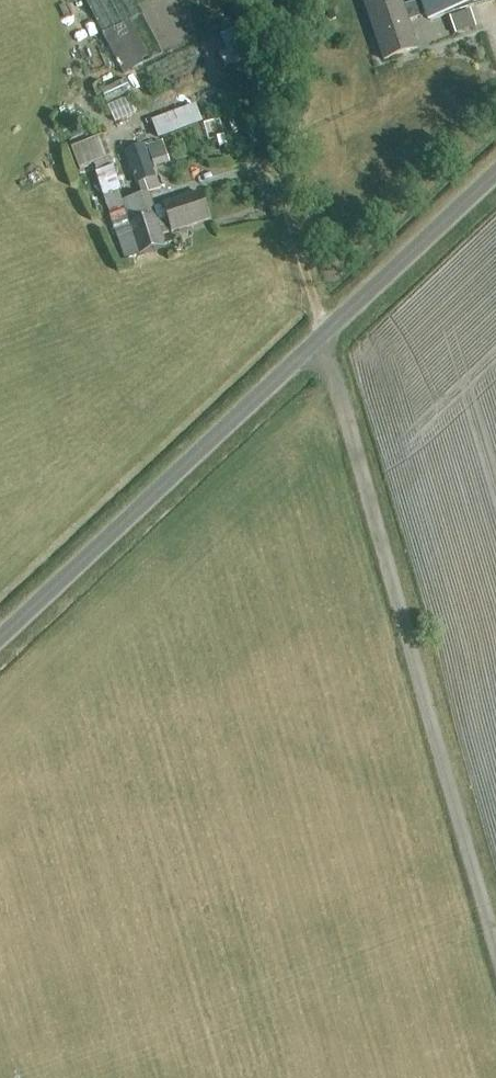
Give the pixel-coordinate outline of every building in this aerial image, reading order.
[(421,2),(404,7),(401,0),(372,0),(365,2),(385,60),(418,49),(408,21),(425,15),(426,19),(482,0),(420,0),(421,2)] [(148,57),(130,22),(103,36),(123,75),(142,66),(144,65),(142,60),(148,57)] [(238,58),(243,70),(251,68),(247,55),(249,54),(238,30),(226,36),(237,59),(238,58)] [(169,72),(201,60),(196,46),(164,57),(169,72)] [(117,118),(140,110),(127,77),(104,86),(117,118)] [(154,116),(160,135),(205,120),(199,101),(154,116)] [(294,127),(284,130),(287,140),(297,137),(294,127)] [(80,167),(113,154),(104,132),(71,144),(80,167)] [(163,140),(147,145),(155,166),(170,162),(163,140)] [(155,206),(150,192),(162,189),(158,176),(157,176),(145,144),(125,151),(139,194),(109,203),(126,258),(166,245),(160,226),(169,222),(172,230),(210,218),(201,191),(155,206)]
